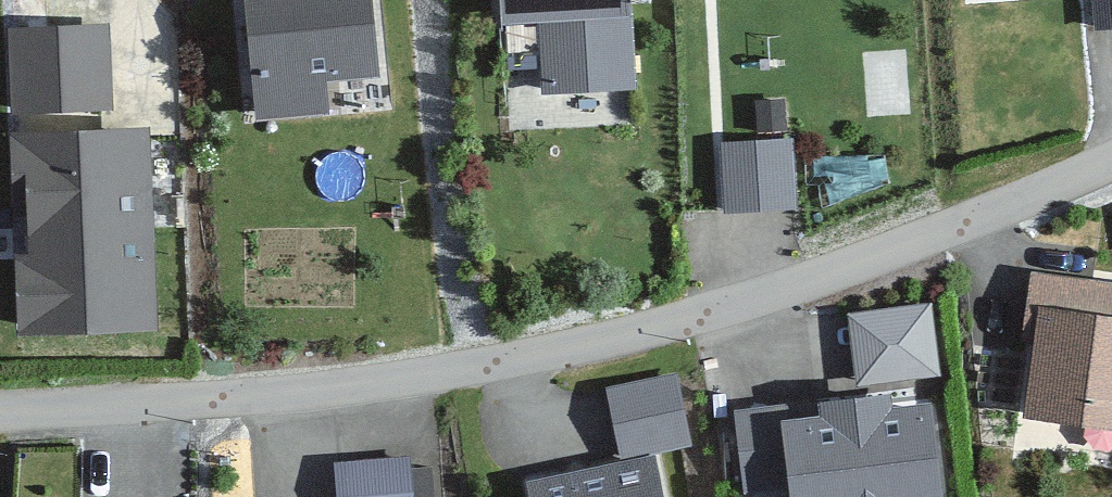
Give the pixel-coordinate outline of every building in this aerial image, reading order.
[(386,0),(219,0),(224,116),(390,109),(386,0)] [(482,29),(521,27),(524,94),(633,90),(630,0),(481,0),(482,29)] [(101,22),(10,27),(15,109),(106,104),(101,22)] [(149,308),(144,131),(7,135),(13,312),(149,308)] [(793,140),(721,145),(725,215),(798,211),(793,140)] [(1041,269),(1019,429),(1111,442),(1111,279),(1041,269)] [(847,317),(856,386),(938,376),(929,307),(847,317)] [(691,436),(674,374),(598,395),(615,457),(691,436)] [(735,418),(744,496),(785,491),(785,496),(945,496),(932,394),(735,418)] [(415,456),(328,460),(329,496),(417,496),(415,456)] [(650,458),(506,492),(508,496),(657,496),(650,458)]
